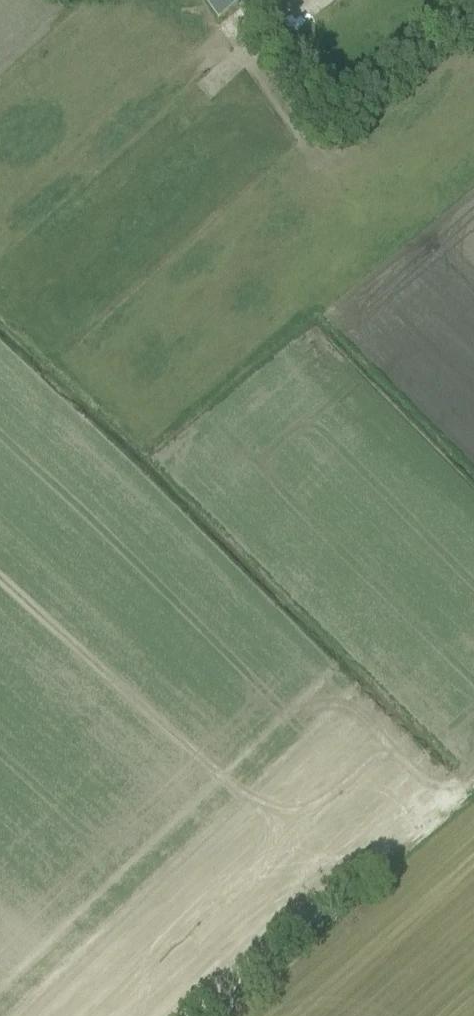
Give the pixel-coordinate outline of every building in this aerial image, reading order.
[(242,0),(206,0),(218,17),(242,0)]
